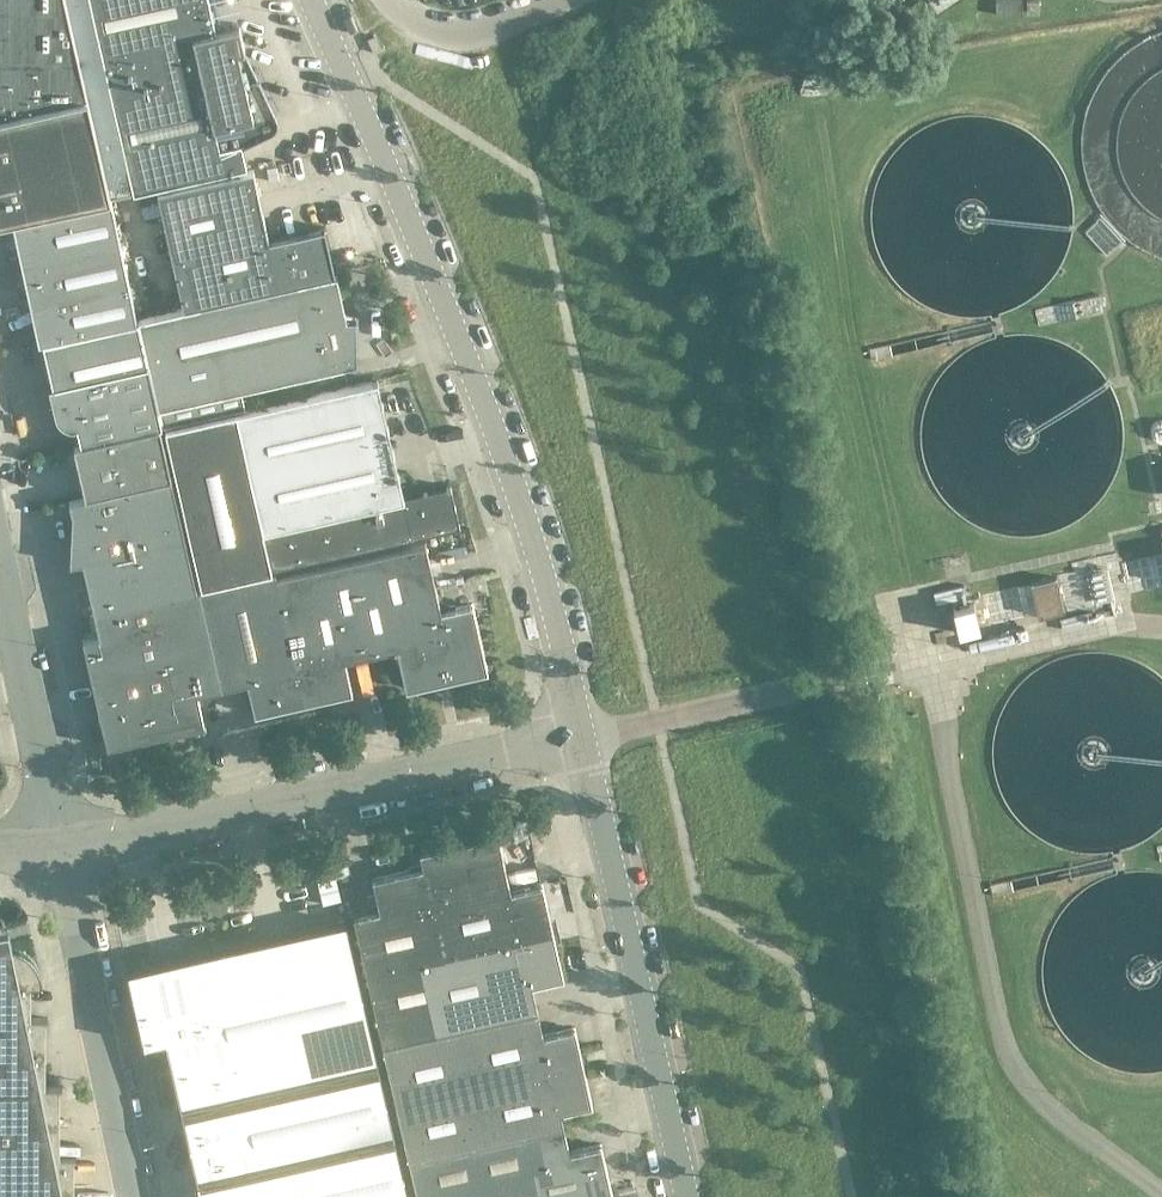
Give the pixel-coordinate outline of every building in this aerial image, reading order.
[(87,93),(66,0),(0,0),(0,113),(87,93)] [(208,0),(66,0),(87,93),(110,195),(132,192),(246,166),(241,144),(217,149),(191,35),(215,29),(208,0)] [(994,18),(1022,18),(1022,0),(994,0),(994,18)] [(238,24),(215,29),(191,35),(217,149),(241,144),(270,130),(276,121),(276,116),(245,49),(243,49),(238,24)] [(0,113),(0,218),(10,216),(110,195),(87,93),(0,113)] [(152,193),(111,202),(120,242),(122,254),(128,280),(136,317),(177,308),(258,290),(333,273),(331,263),(327,245),(323,227),(301,232),(267,240),(259,205),(252,170),(205,181),(152,193)] [(10,216),(28,301),(37,340),(41,339),(136,319),(128,280),(120,242),(110,195),(10,216)] [(1099,215),(1083,230),(1105,254),(1121,239),(1099,215)] [(184,306),(137,317),(148,362),(205,349),(215,393),(239,387),(355,361),(355,316),(346,316),(336,272),(333,273),(184,306)] [(136,319),(41,339),(51,383),(146,363),(136,319)] [(205,349),(148,362),(158,405),(215,393),(205,349)] [(146,363),(51,383),(47,384),(54,411),(56,416),(57,418),(58,420),(62,423),(66,424),(71,425),(76,425),(80,443),(160,425),(146,363)] [(235,411),(262,529),(404,497),(377,379),(244,409),(235,411)] [(239,387),(215,393),(158,405),(163,427),(235,411),(244,409),(239,387)] [(235,411),(163,427),(160,428),(171,476),(196,587),(270,570),(262,529),(235,411)] [(80,443),(72,444),(84,496),(171,476),(160,428),(160,425),(80,443)] [(84,496),(67,499),(71,516),(69,563),(81,560),(93,613),(196,588),(196,587),(171,476),(84,496)] [(404,497),(262,529),(270,570),(459,527),(450,486),(404,497)] [(424,542),(350,558),(371,652),(396,646),(405,687),(487,669),(471,603),(440,610),(424,542)] [(276,575),(273,576),(303,701),(351,690),(344,658),(371,652),(350,558),(276,575)] [(303,701),(273,576),(276,575),(274,570),(198,587),(220,685),(221,686),(246,680),(254,712),(303,701)] [(1056,576),(1030,582),(1031,584),(1037,613),(1038,615),(1063,609),(1063,608),(1056,578),(1056,576)] [(196,588),(93,613),(98,635),(82,638),(107,747),(204,725),(197,690),(220,685),(198,587),(196,588)] [(973,602),(953,607),(958,631),(979,626),(973,602)] [(352,915),(381,1044),(537,1009),(531,983),(562,975),(541,883),(510,890),(496,834),(418,851),(422,866),(371,877),(379,909),(352,915)] [(346,859),(322,864),(325,878),(338,875),(349,872),(346,859)] [(164,1037),(181,1105),(376,1061),(345,924),(126,972),(142,1042),(164,1037)] [(68,1171),(74,1171),(74,1157),(76,1157),(76,1155),(59,1155),(59,1142),(53,1141),(53,1102),(59,1102),(59,1088),(62,1088),(62,1086),(45,1086),(45,1073),(39,1073),(39,1033),(45,1033),(45,1019),(48,1019),(48,1017),(31,1017),(31,1004),(25,1004),(25,985),(41,985),(41,977),(38,969),(35,962),(30,957),(24,952),(17,949),(10,948),(2,948),(0,948),(0,1196),(68,1196),(68,1171)] [(537,1009),(381,1044),(408,1160),(563,1125),(559,1110),(590,1103),(573,1027),(542,1033),(537,1009)] [(376,1061),(181,1105),(197,1179),(393,1136),(376,1061)] [(408,1160),(417,1196),(612,1196),(600,1144),(569,1151),(563,1125),(408,1160)] [(202,1196),(408,1196),(393,1136),(197,1179),(202,1196)]
